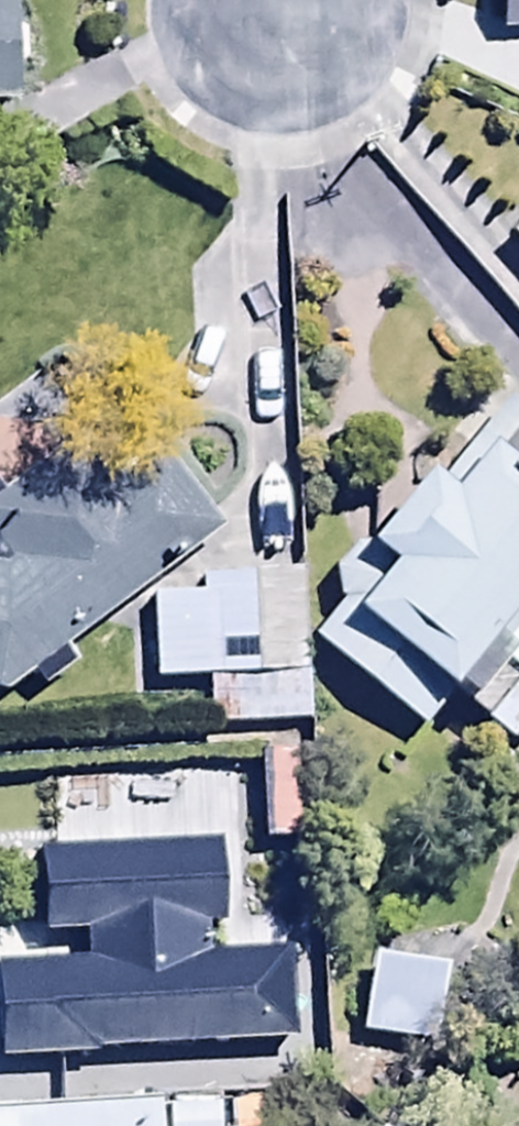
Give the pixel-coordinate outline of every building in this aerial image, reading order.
[(9,104),(7,0),(0,0),(0,104),(9,104)] [(495,27),(518,26),(518,0),(494,0),(495,27)] [(518,244),(518,227),(510,234),(518,244)] [(2,690),(16,683),(27,696),(71,663),(63,653),(198,549),(194,543),(214,528),(117,403),(98,418),(56,364),(0,407),(0,690),(2,690)] [(417,727),(451,684),(466,696),(495,659),(513,673),(518,665),(518,410),(501,396),(436,480),(419,467),(359,544),(354,541),(329,573),(338,605),(310,638),(417,727)] [(149,678),(207,676),(208,728),(305,726),(306,707),(299,569),(198,572),(198,596),(148,597),(149,678)] [(366,959),(359,1036),(431,1043),(440,967),(366,959)] [(158,1091),(155,1010),(0,1015),(0,1098),(158,1091)] [(152,1102),(0,1108),(0,1125),(153,1125),(152,1102)]
